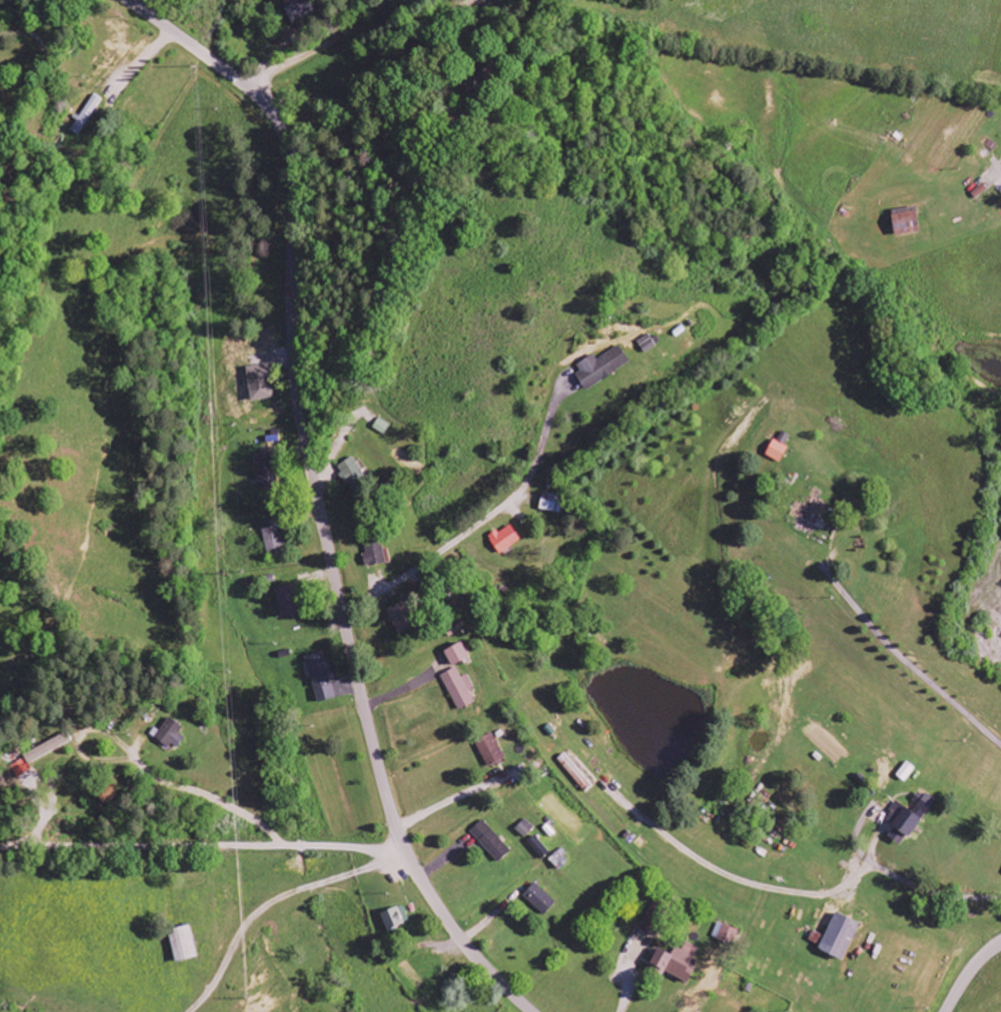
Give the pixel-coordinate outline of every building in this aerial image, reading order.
[(290,22),(316,16),(312,0),(302,0),(285,4),(290,22)] [(894,236),(920,234),(918,208),(892,210),(894,236)] [(585,391),(631,364),(621,346),(597,360),(594,355),(578,364),(582,372),(576,376),(585,391)] [(246,368),(252,402),(274,398),(268,364),(246,368)] [(391,425),(378,419),(373,430),(386,436),(391,425)] [(790,436),(783,432),(778,442),(785,445),(790,436)] [(780,463),(788,447),(773,440),(765,456),(780,463)] [(278,489),(274,453),(255,455),(258,491),(278,489)] [(367,479),(352,457),(336,468),(351,490),(367,479)] [(540,511),(562,514),(564,496),(543,493),(540,511)] [(820,520),(827,503),(809,496),(805,505),(796,502),(790,517),(797,520),(793,528),(811,535),(814,528),(821,531),(824,522),(820,520)] [(285,553),(280,518),(261,521),(267,556),(285,553)] [(490,537),(500,554),(522,542),(512,524),(490,537)] [(366,566),(389,563),(385,543),(363,546),(366,566)] [(280,618),(299,615),(295,586),(276,588),(280,618)] [(416,626),(405,602),(387,611),(398,635),(416,626)] [(444,651),(452,667),(469,659),(462,643),(444,651)] [(335,699),(326,652),(307,656),(316,703),(335,699)] [(467,675),(461,678),(456,668),(440,675),(458,712),(474,704),(469,692),(474,690),(467,675)] [(475,742),(487,768),(505,759),(493,733),(475,742)] [(72,744),(69,736),(25,753),(29,762),(72,744)] [(936,800),(924,792),(910,812),(898,803),(886,820),(896,828),(889,838),(903,847),(936,800)] [(470,832),(499,864),(511,852),(482,820),(470,832)] [(517,831),(527,837),(534,827),(524,820),(517,831)] [(527,843),(543,859),(549,853),(533,838),(527,843)] [(568,863),(558,852),(549,860),(559,871),(568,863)] [(523,897),(544,916),(556,904),(535,884),(523,897)] [(387,932),(410,923),(403,905),(380,915),(387,932)] [(860,924),(836,913),(825,937),(814,932),(808,945),(843,961),(860,924)] [(739,931),(718,923),(712,937),(733,946),(739,931)] [(167,933),(175,964),(197,958),(189,927),(167,933)] [(688,984),(696,968),(691,966),(699,949),(686,943),(682,950),(675,947),(672,955),(658,949),(650,967),(688,984)]
